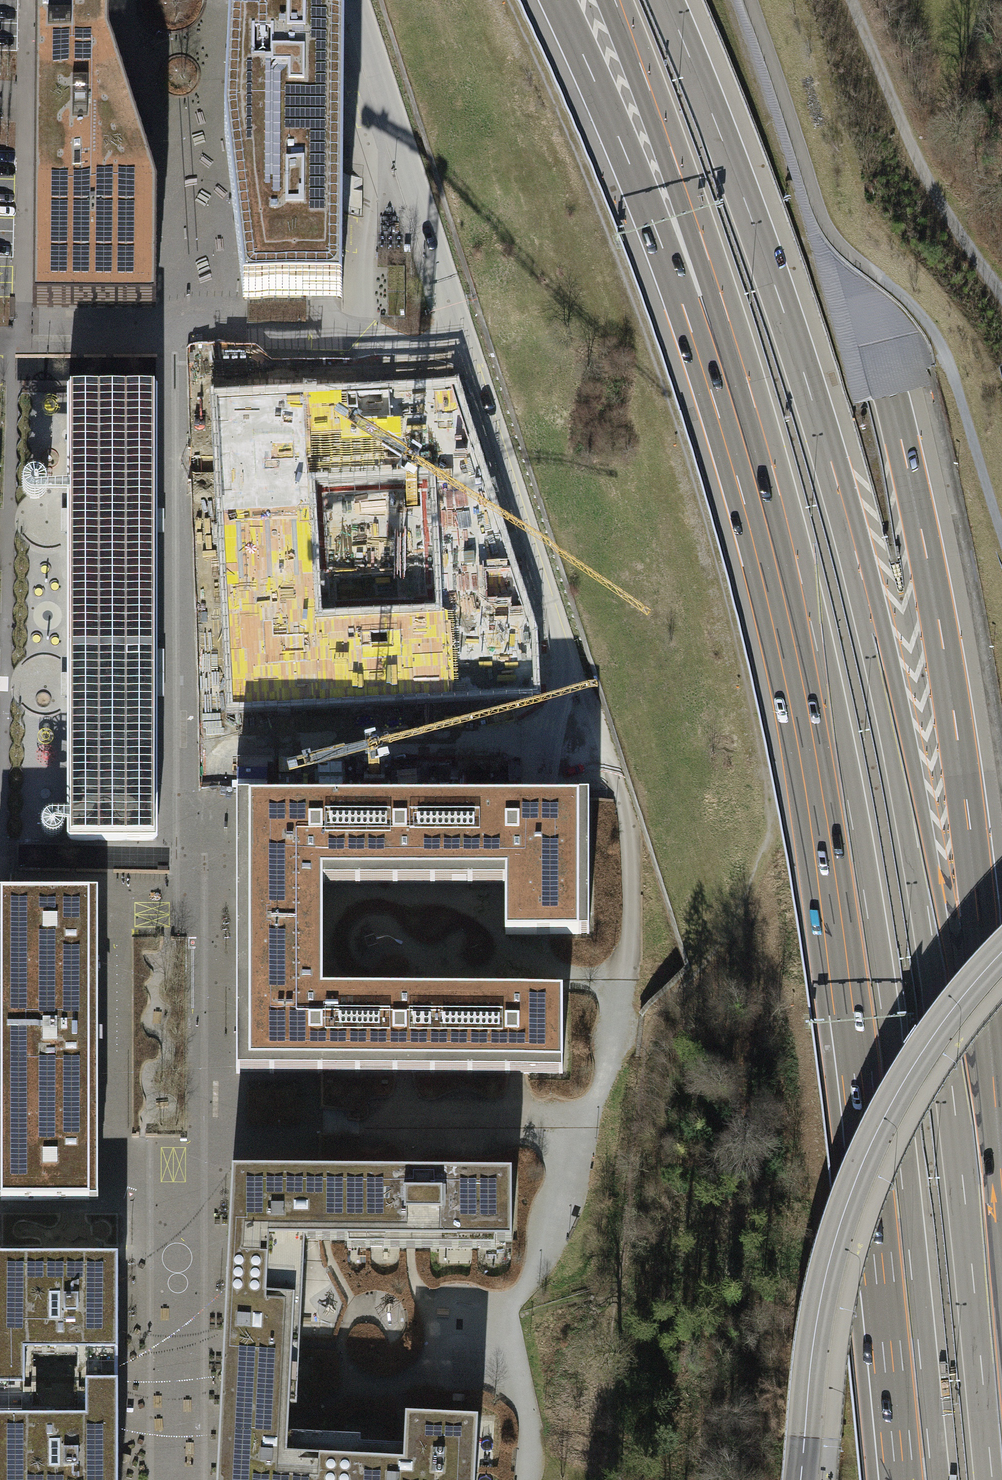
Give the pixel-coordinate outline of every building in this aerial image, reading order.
[(33,194),(72,195),(72,149),(98,149),(108,175),(145,159),(109,43),(109,0),(35,0),(33,194)] [(225,100),(274,100),(274,108),(304,108),(303,97),(343,98),(345,42),(331,0),(230,0),(225,100)] [(274,100),(225,100),(224,141),(243,309),(342,309),(343,98),(303,97),(304,108),(274,108),(274,100)] [(72,195),(33,194),(32,308),(156,309),(157,196),(145,159),(108,175),(98,149),(72,149),(72,195)] [(216,395),(231,704),(537,690),(535,629),(455,384),(216,395)] [(157,388),(66,388),(67,843),(158,843),(157,388)] [(248,800),(249,932),(322,932),(322,873),(358,873),(357,800),(248,800)] [(470,800),(357,800),(358,873),(470,873),(470,800)] [(578,800),(470,800),(470,873),(505,873),(505,935),(579,935),(578,800)] [(0,894),(0,991),(89,991),(89,992),(97,992),(97,968),(89,968),(89,919),(97,919),(97,894),(0,894)] [(357,1063),(357,991),(322,991),(322,932),(249,932),(249,1063),(357,1063)] [(0,991),(0,1012),(0,1103),(97,1103),(97,1079),(89,1079),(89,1032),(97,1032),(97,1007),(89,1007),(89,992),(89,991),(0,991)] [(470,1063),(470,991),(357,991),(357,1063),(470,1063)] [(562,1063),(562,991),(470,991),(470,1063),(562,1063)] [(0,1103),(0,1178),(0,1201),(97,1201),(97,1174),(90,1174),(90,1127),(97,1127),(97,1103),(0,1103)] [(232,1173),(228,1256),(303,1260),(304,1242),(323,1242),(347,1241),(347,1237),(366,1236),(366,1173),(232,1173)] [(511,1173),(366,1173),(366,1236),(384,1236),(384,1249),(408,1249),(457,1249),(457,1237),(495,1237),(495,1242),(512,1242),(511,1173)] [(221,1385),(285,1388),(285,1370),(298,1371),(299,1344),(303,1260),(228,1256),(221,1385)] [(0,1257),(0,1386),(117,1386),(117,1257),(0,1257)] [(339,1438),(288,1435),(288,1416),(289,1405),(284,1405),(285,1388),(221,1385),(220,1414),(216,1479),(337,1479),(339,1438)] [(0,1386),(0,1479),(118,1479),(117,1386),(0,1386)] [(405,1416),(404,1448),(360,1446),(360,1439),(339,1438),(337,1479),(475,1479),(478,1420),(405,1416)]
